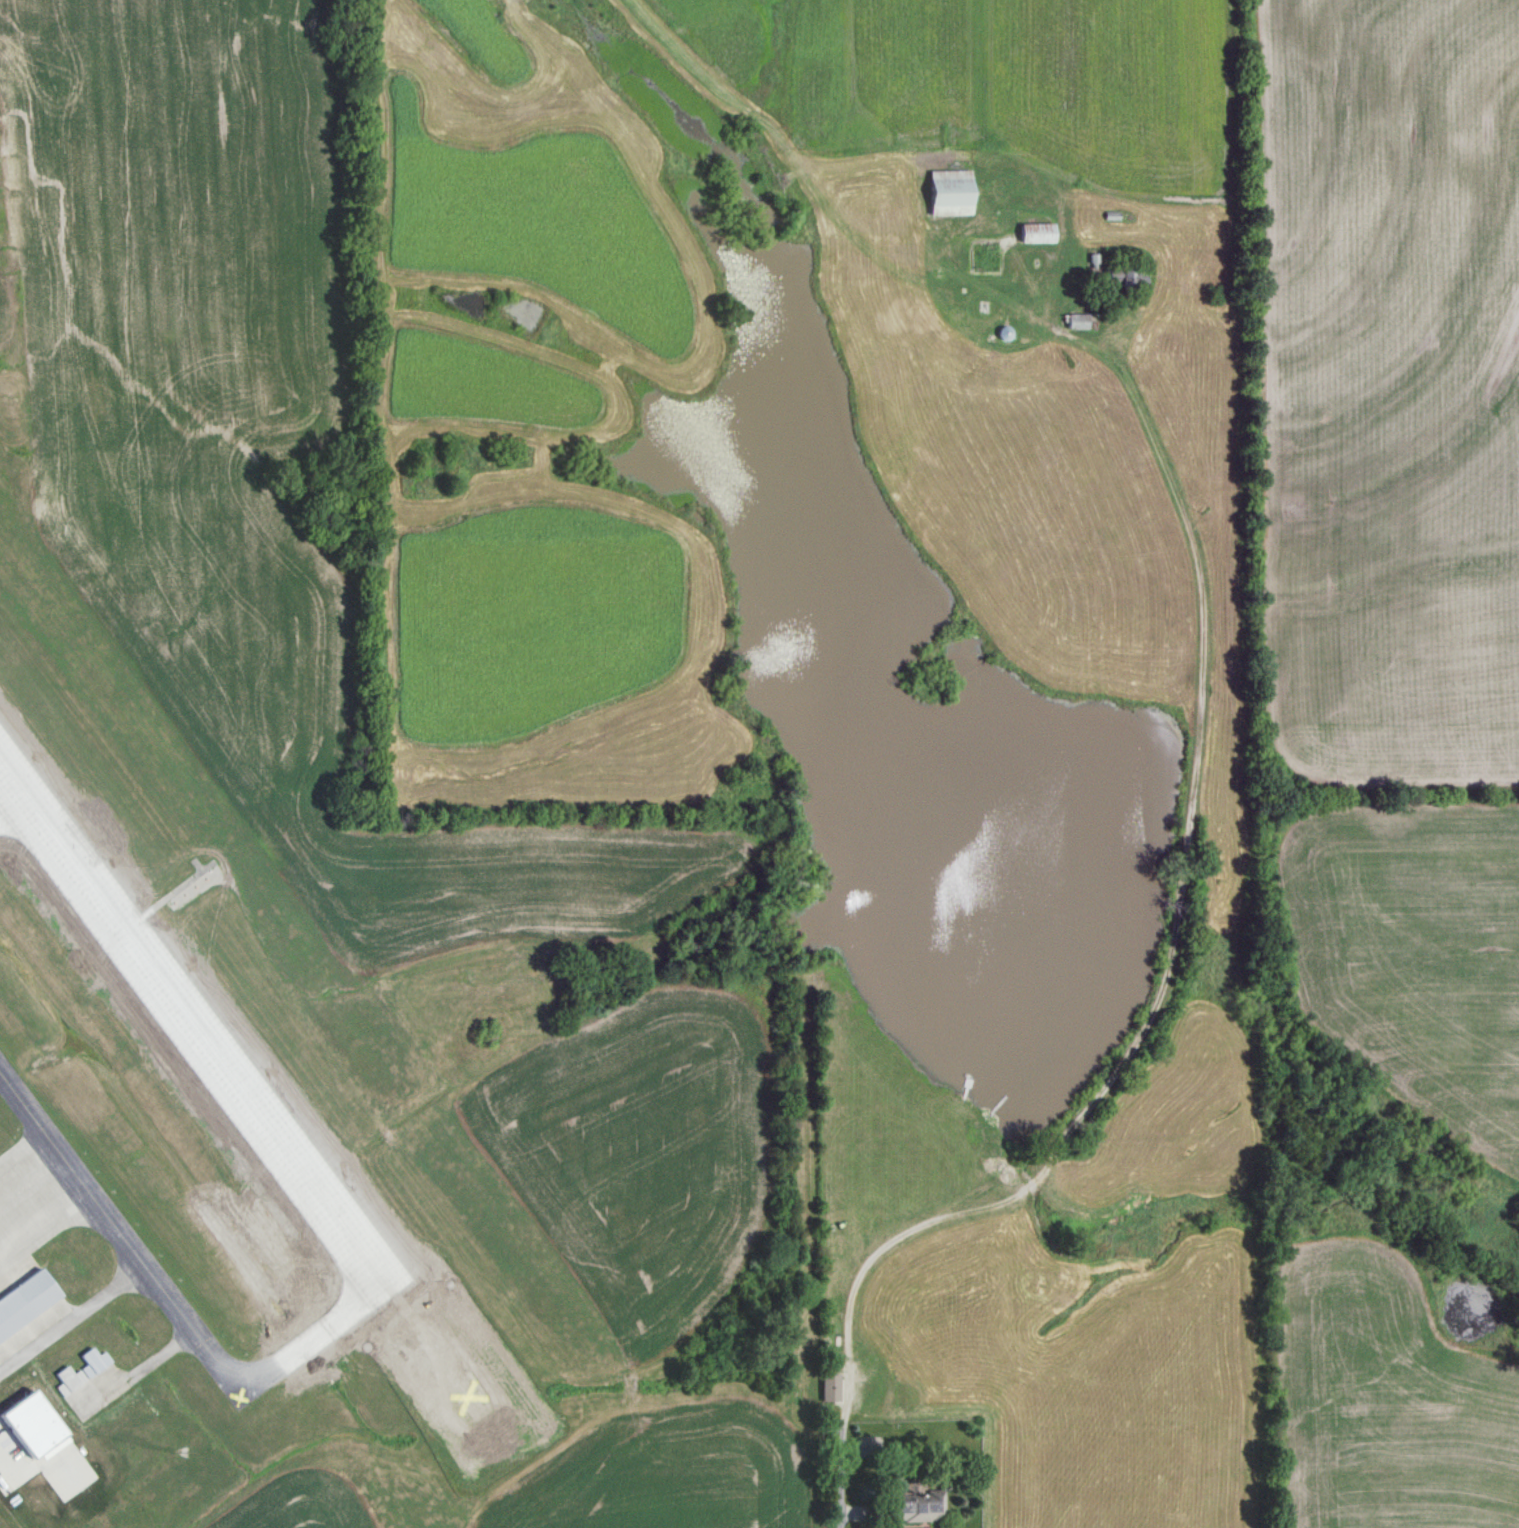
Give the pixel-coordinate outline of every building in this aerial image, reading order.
[(972,169),(929,168),(928,215),(972,215),(972,169)] [(1019,223),(1019,242),(1055,242),(1055,223),(1019,223)] [(1107,266),(1107,281),(1119,281),(1119,289),(1144,289),(1144,266),(1107,266)] [(1090,314),(1068,314),(1068,329),(1090,329),(1090,314)] [(56,1298),(0,1340),(0,1298),(36,1271),(56,1298)] [(93,1382),(82,1369),(87,1365),(81,1357),(95,1345),(101,1353),(106,1349),(117,1363),(93,1382)] [(67,1404),(56,1391),(62,1386),(55,1378),(69,1367),(75,1375),(80,1371),(91,1384),(67,1404)] [(838,1402),(838,1374),(821,1374),(821,1402),(838,1402)] [(943,1491),(890,1493),(890,1522),(944,1521),(943,1491)]
